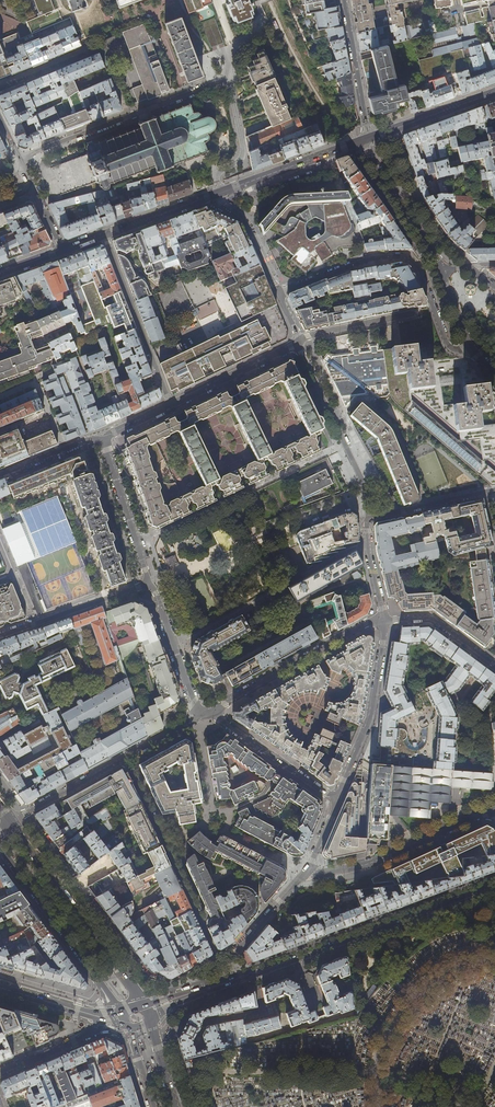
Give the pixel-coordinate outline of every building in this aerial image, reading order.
[(42,15),(52,11),(55,10),(51,0),(33,0),(38,13),(41,12),(42,15)] [(71,10),(86,4),(85,0),(68,0),(70,6),(71,10)] [(188,13),(203,7),(200,0),(183,0),(188,13)] [(235,22),(250,16),(248,10),(251,9),(248,0),(228,0),(229,2),(226,3),(231,17),(233,16),(235,22)] [(338,8),(338,7),(338,6),(325,8),(323,0),(322,0),(304,4),(306,13),(314,12),(314,13),(338,8)] [(354,19),(356,28),(356,32),(374,29),(373,19),(375,19),(372,3),(368,3),(367,0),(351,0),(354,19)] [(401,9),(397,10),(396,3),(414,0),(385,0),(389,26),(395,24),(396,28),(404,26),(401,9)] [(434,8),(450,6),(449,0),(433,0),(434,8)] [(488,6),(482,8),(484,16),(481,16),(479,8),(464,12),(467,25),(475,23),(487,20),(494,18),(494,0),(487,0),(488,6)] [(339,14),(338,8),(314,13),(317,29),(325,28),(328,37),(336,34),(333,22),(341,20),(339,14)] [(442,10),(443,22),(451,21),(450,9),(442,10)] [(37,32),(53,25),(62,21),(59,10),(52,12),(52,11),(42,15),(27,21),(32,34),(37,32)] [(164,23),(186,81),(191,79),(199,76),(202,75),(199,68),(195,58),(180,18),(164,23)] [(487,20),(490,34),(491,33),(493,41),(494,41),(494,18),(487,20)] [(201,23),(210,46),(213,45),(220,43),(223,42),(214,19),(201,23)] [(392,41),(393,43),(416,37),(427,35),(438,32),(436,19),(404,26),(396,28),(395,24),(389,26),(390,32),(393,32),(395,40),(392,41)] [(342,30),(341,20),(333,22),(336,34),(337,39),(344,37),(342,30)] [(477,34),(475,23),(467,25),(450,29),(452,36),(454,35),(455,40),(477,34)] [(147,98),(148,99),(160,95),(162,94),(161,92),(169,89),(144,24),(122,33),(142,84),(132,88),(137,102),(147,98)] [(56,31),(59,39),(65,36),(66,40),(61,43),(64,52),(74,48),(81,45),(79,40),(77,36),(74,38),(72,33),(75,32),(75,31),(72,25),(56,31)] [(379,30),(380,35),(383,34),(382,27),(374,29),(356,32),(358,43),(360,52),(370,49),(386,45),(389,44),(388,39),(381,41),(377,42),(375,31),(379,30)] [(56,31),(40,38),(43,46),(46,44),(48,48),(45,50),(48,58),(54,56),(64,52),(61,43),(55,45),(53,41),(59,39),(56,31)] [(3,52),(17,46),(23,43),(21,38),(20,39),(18,33),(0,40),(0,53),(3,52)] [(336,61),(347,57),(345,47),(344,39),(344,37),(337,39),(336,34),(328,37),(330,45),(329,45),(329,46),(331,46),(332,51),(333,51),(336,61)] [(40,38),(24,45),(26,52),(32,50),(34,54),(28,56),(29,58),(32,65),(42,61),(48,58),(45,50),(41,51),(39,47),(43,46),(40,38)] [(484,44),(492,66),(491,66),(491,67),(492,68),(494,67),(494,57),(494,56),(493,52),(489,42),(484,44)] [(24,45),(23,43),(17,46),(20,52),(15,53),(15,54),(6,58),(6,60),(8,64),(13,61),(14,64),(9,66),(12,73),(21,69),(32,65),(29,58),(23,60),(22,58),(28,55),(26,52),(24,45)] [(479,45),(474,46),(477,55),(471,56),(467,57),(471,71),(485,67),(480,44),(479,45)] [(396,86),(386,45),(370,49),(372,57),(361,60),(369,90),(370,93),(375,92),(376,96),(368,98),(372,112),(380,110),(380,111),(395,108),(399,107),(398,101),(407,99),(405,93),(403,84),(396,86)] [(474,46),(468,47),(471,56),(477,55),(474,46)] [(464,55),(462,49),(433,56),(433,57),(419,61),(424,84),(428,83),(428,81),(452,74),(455,73),(467,70),(464,55)] [(255,84),(272,77),(273,77),(262,51),(256,53),(258,57),(252,60),(254,64),(248,67),(251,75),(252,76),(255,84)] [(0,53),(0,78),(7,75),(12,73),(9,66),(8,64),(6,60),(6,58),(3,52),(0,53)] [(79,92),(75,79),(105,66),(99,52),(96,54),(58,69),(56,70),(60,80),(62,85),(67,97),(63,99),(62,103),(67,116),(60,119),(66,131),(69,129),(87,122),(91,121),(83,100),(82,98),(79,92)] [(349,64),(347,57),(336,61),(322,65),(325,72),(329,80),(333,78),(330,72),(334,71),(336,77),(350,72),(349,64)] [(491,70),(491,69),(489,69),(490,70),(486,72),(485,69),(481,71),(482,73),(487,85),(493,83),(494,82),(494,68),(491,70)] [(50,73),(40,77),(44,87),(49,85),(51,89),(46,92),(50,101),(62,96),(63,99),(67,97),(62,85),(58,87),(56,82),(60,80),(56,70),(50,73)] [(457,87),(459,95),(461,95),(473,90),(470,79),(466,80),(465,76),(469,75),(467,70),(455,73),(459,87),(457,87)] [(341,85),(352,84),(352,83),(351,78),(351,76),(350,72),(336,77),(339,86),(341,85)] [(470,78),(470,79),(473,90),(475,90),(481,87),(487,85),(482,73),(476,75),(476,74),(474,75),(474,73),(473,74),(473,77),(470,78)] [(255,84),(252,76),(241,81),(241,82),(243,87),(244,89),(245,91),(255,84)] [(30,80),(24,83),(29,93),(33,92),(35,96),(31,98),(31,99),(34,107),(50,101),(46,92),(41,94),(39,89),(44,87),(40,77),(30,80)] [(275,85),(272,77),(255,84),(258,91),(259,93),(260,95),(266,110),(267,112),(268,114),(270,119),(271,122),(272,125),(280,122),(287,119),(283,108),(286,106),(284,102),(282,103),(277,89),(278,88),(277,84),(275,85)] [(92,86),(95,93),(104,90),(106,95),(109,94),(111,98),(104,100),(103,97),(97,99),(98,101),(104,116),(112,113),(120,110),(121,107),(118,98),(111,78),(92,86)] [(29,93),(24,83),(0,93),(0,105),(2,110),(15,105),(14,102),(13,102),(13,101),(18,99),(18,98),(22,97),(24,102),(31,99),(31,98),(29,93)] [(339,97),(346,107),(355,103),(355,98),(354,94),(352,84),(341,85),(342,96),(339,97)] [(92,86),(83,90),(79,92),(82,98),(93,94),(93,96),(96,95),(95,93),(92,86)] [(420,89),(405,93),(407,99),(409,107),(411,113),(417,110),(414,100),(409,97),(421,94),(426,107),(434,105),(436,104),(429,88),(420,91),(420,89)] [(212,96),(204,99),(206,105),(214,102),(212,96)] [(102,117),(104,116),(98,101),(97,102),(97,103),(90,105),(87,98),(83,100),(91,121),(99,118),(102,117)] [(34,107),(31,99),(24,102),(27,109),(27,110),(19,114),(20,115),(19,116),(17,111),(18,111),(15,105),(2,110),(5,116),(10,125),(26,119),(33,116),(31,113),(34,112),(33,112),(36,111),(34,107)] [(87,161),(88,164),(92,173),(93,176),(93,177),(95,176),(95,177),(95,176),(95,177),(96,177),(97,179),(96,179),(97,180),(96,180),(95,181),(96,182),(97,182),(97,183),(98,182),(99,182),(100,185),(100,186),(101,186),(101,187),(102,187),(103,188),(104,189),(105,189),(106,189),(107,188),(108,188),(109,188),(110,187),(109,187),(110,185),(110,184),(110,183),(112,182),(113,182),(114,183),(115,182),(115,181),(120,179),(121,180),(122,179),(121,178),(127,176),(128,177),(129,177),(128,176),(134,174),(134,175),(136,174),(135,173),(141,171),(141,172),(143,171),(142,171),(148,168),(148,169),(150,169),(149,168),(155,166),(155,167),(156,166),(157,169),(156,170),(157,171),(158,171),(159,171),(159,170),(172,166),(173,166),(173,165),(174,165),(173,164),(174,163),(178,162),(179,162),(180,163),(181,162),(180,161),(186,159),(186,160),(188,160),(187,159),(193,156),(193,157),(194,157),(194,156),(200,154),(200,155),(201,154),(201,153),(207,151),(207,152),(208,152),(208,151),(209,150),(208,149),(207,149),(205,142),(206,142),(207,141),(206,141),(207,140),(208,139),(209,139),(209,138),(209,136),(209,135),(208,134),(207,133),(206,133),(205,133),(205,132),(207,132),(207,133),(208,132),(208,131),(210,130),(211,130),(212,129),(213,130),(213,129),(212,128),(213,127),(214,126),(214,125),(214,123),(215,123),(215,122),(214,122),(214,121),(213,121),(213,120),(213,119),(213,118),(212,118),(211,118),(210,117),(209,117),(208,117),(208,116),(207,116),(207,117),(206,117),(205,117),(202,118),(202,117),(201,117),(201,118),(200,119),(201,117),(201,116),(201,114),(200,113),(199,112),(198,111),(196,111),(195,111),(194,112),(194,111),(193,112),(192,109),(190,105),(191,104),(191,103),(190,103),(189,102),(188,103),(188,104),(183,106),(182,105),(181,105),(182,106),(176,109),(176,108),(174,108),(175,109),(169,111),(168,110),(167,111),(168,112),(162,114),(162,113),(159,115),(154,116),(154,115),(152,115),(153,117),(147,119),(140,121),(140,120),(139,121),(139,122),(137,122),(138,124),(140,123),(141,126),(140,126),(140,127),(134,129),(134,128),(133,129),(133,130),(128,132),(127,131),(126,131),(126,133),(121,135),(120,133),(119,134),(119,135),(114,137),(113,136),(112,137),(112,138),(107,140),(106,139),(105,139),(106,140),(100,143),(99,141),(98,142),(99,143),(95,144),(93,143),(92,142),(92,141),(91,141),(91,142),(89,142),(88,143),(87,142),(86,143),(87,144),(87,145),(86,147),(86,148),(85,148),(86,149),(87,149),(88,152),(87,152),(85,153),(86,154),(85,154),(85,156),(86,155),(87,156),(88,156),(89,158),(88,158),(88,159),(88,160),(87,160),(87,161)] [(482,107),(484,122),(491,119),(492,119),(494,118),(494,102),(482,107)] [(54,107),(36,115),(38,121),(56,112),(54,107)] [(467,113),(451,118),(455,137),(459,136),(458,130),(460,129),(462,133),(465,132),(464,128),(469,126),(472,125),(473,130),(479,128),(480,132),(486,131),(486,129),(484,122),(482,107),(467,113)] [(36,115),(33,116),(26,119),(28,125),(34,123),(37,132),(33,133),(33,134),(30,135),(31,135),(34,143),(40,140),(46,138),(40,126),(38,121),(36,115)] [(298,115),(287,119),(280,122),(286,136),(291,134),(304,129),(298,115)] [(444,121),(437,123),(441,136),(444,146),(446,145),(446,144),(450,144),(449,138),(447,139),(446,133),(447,133),(447,132),(450,131),(451,137),(450,137),(452,149),(454,149),(455,151),(458,151),(457,148),(455,137),(451,118),(444,121)] [(29,127),(28,125),(26,119),(10,125),(14,134),(15,136),(28,130),(30,129),(29,127)] [(60,119),(40,126),(46,138),(56,134),(66,131),(60,119)] [(286,136),(280,122),(272,125),(246,136),(248,148),(249,151),(259,147),(264,145),(278,140),(286,136)] [(430,126),(423,129),(427,145),(434,142),(433,140),(435,139),(436,142),(437,141),(440,158),(440,162),(432,164),(441,195),(448,195),(445,181),(463,176),(461,166),(449,169),(447,162),(444,146),(441,136),(437,123),(430,126)] [(305,133),(306,136),(311,149),(323,145),(324,144),(318,129),(313,131),(311,126),(304,129),(305,133)] [(493,134),(492,127),(486,129),(486,131),(488,141),(490,151),(491,156),(492,158),(494,157),(494,134),(493,134)] [(304,129),(291,134),(298,154),(305,151),(311,149),(306,136),(298,139),(297,136),(305,133),(304,129)] [(422,129),(415,132),(418,144),(419,146),(422,144),(427,162),(424,163),(425,165),(432,163),(431,161),(427,147),(427,145),(423,129),(422,129)] [(29,132),(28,130),(15,136),(17,141),(19,143),(23,145),(25,146),(28,145),(34,143),(31,135),(28,136),(26,136),(26,133),(29,132)] [(418,144),(415,132),(408,134),(404,136),(403,138),(407,150),(413,168),(425,165),(424,163),(423,160),(420,160),(416,146),(415,147),(414,145),(418,144)] [(285,159),(292,156),(298,154),(291,134),(286,136),(278,140),(285,159)] [(285,159),(278,140),(264,145),(267,153),(272,164),(280,161),(285,159)] [(457,148),(458,151),(460,160),(460,163),(484,158),(486,172),(478,173),(479,180),(487,179),(488,180),(490,180),(492,187),(494,198),(494,174),(493,174),(492,172),(494,172),(492,158),(491,156),(488,157),(487,152),(490,151),(488,141),(457,148)] [(433,145),(427,147),(431,161),(437,159),(433,145)] [(259,147),(249,151),(251,161),(253,171),(264,166),(272,164),(267,153),(260,155),(259,147)] [(347,181),(359,173),(358,171),(349,158),(345,157),(336,161),(340,172),(342,171),(345,178),(347,181)] [(460,160),(447,162),(449,169),(461,166),(460,163),(460,160)] [(432,164),(432,163),(425,165),(413,168),(414,169),(417,178),(422,177),(429,198),(441,195),(432,164)] [(365,181),(359,173),(347,181),(352,188),(353,188),(354,188),(352,189),(353,190),(354,190),(359,197),(371,190),(365,181)] [(156,205),(162,203),(168,201),(166,188),(163,174),(151,177),(151,178),(152,184),(159,182),(160,187),(153,189),(154,192),(156,205)] [(422,177),(417,178),(420,189),(424,200),(429,198),(422,177)] [(140,186),(152,184),(151,178),(139,181),(140,186)] [(189,179),(166,188),(168,201),(182,196),(187,194),(193,192),(192,189),(189,179)] [(132,189),(133,193),(141,191),(140,186),(139,181),(127,184),(128,190),(132,189)] [(105,189),(107,196),(109,201),(109,202),(119,198),(115,187),(113,187),(105,189)] [(105,189),(91,193),(93,199),(94,200),(107,196),(105,189)] [(376,198),(371,190),(359,197),(359,198),(367,209),(374,211),(376,210),(382,206),(376,198)] [(141,194),(142,195),(144,210),(150,208),(156,205),(154,192),(141,194)] [(59,227),(65,225),(64,223),(68,222),(64,210),(59,212),(57,208),(93,199),(91,193),(52,203),(48,204),(50,208),(52,212),(55,219),(59,227)] [(130,199),(132,214),(138,212),(144,210),(142,195),(140,195),(140,196),(138,197),(137,193),(133,194),(134,198),(130,199)] [(307,205),(343,203),(342,201),(350,201),(347,193),(299,196),(298,193),(297,194),(284,199),(281,201),(267,217),(266,217),(265,217),(262,216),(258,224),(260,225),(258,226),(260,227),(261,227),(262,228),(262,229),(263,236),(268,229),(275,222),(287,209),(289,207),(290,206),(291,206),(294,205),(307,205)] [(451,195),(448,195),(441,195),(429,198),(424,200),(425,203),(429,208),(435,217),(445,210),(443,206),(443,200),(449,200),(449,204),(451,204),(451,195)] [(451,195),(451,204),(456,204),(456,208),(471,209),(472,197),(451,195)] [(356,216),(367,212),(357,198),(351,203),(356,216)] [(128,201),(120,204),(124,217),(131,215),(132,214),(130,199),(128,199),(128,201)] [(111,207),(109,202),(109,201),(96,206),(97,212),(98,212),(103,225),(115,221),(116,220),(111,207)] [(22,204),(17,206),(21,216),(23,218),(26,216),(31,226),(28,228),(29,231),(43,224),(38,214),(33,203),(31,202),(29,202),(22,204)] [(65,225),(59,227),(64,237),(66,237),(68,238),(88,230),(103,225),(98,212),(97,212),(96,206),(94,202),(87,204),(90,216),(80,219),(80,218),(77,219),(77,221),(65,225)] [(120,204),(120,203),(111,207),(116,220),(121,218),(124,217),(120,204)] [(284,237),(280,239),(276,241),(279,244),(280,244),(282,246),(285,249),(293,256),(290,260),(290,261),(290,260),(306,273),(305,274),(315,263),(315,262),(315,261),(315,260),(314,259),(313,258),(315,257),(317,255),(322,262),(322,261),(331,254),(332,255),(331,253),(334,251),(334,252),(338,249),(338,248),(340,247),(343,247),(343,249),(348,248),(348,247),(355,246),(356,248),(355,236),(354,232),(355,230),(353,223),(350,224),(343,203),(307,205),(308,207),(300,214),(299,213),(296,216),(297,216),(294,218),(293,217),(292,217),(290,217),(289,218),(286,225),(285,226),(284,226),(283,226),(282,226),(275,222),(268,229),(273,232),(278,234),(284,237)] [(21,225),(17,218),(21,216),(17,206),(10,209),(3,211),(4,215),(8,223),(11,228),(12,231),(16,229),(18,233),(28,228),(25,224),(21,225)] [(384,225),(393,222),(385,210),(382,206),(376,210),(374,211),(374,213),(374,214),(374,215),(371,215),(370,213),(367,212),(356,216),(359,224),(357,224),(359,230),(382,222),(384,225)] [(239,225),(238,223),(219,231),(218,227),(217,226),(216,223),(211,211),(210,211),(206,212),(204,208),(193,213),(191,213),(205,245),(206,247),(226,238),(228,242),(225,244),(229,254),(230,256),(231,256),(232,255),(234,255),(247,249),(250,247),(249,246),(241,228),(239,225)] [(474,232),(468,226),(467,225),(461,232),(456,225),(453,221),(455,220),(453,218),(452,219),(448,214),(449,213),(447,209),(445,210),(435,217),(441,226),(449,237),(451,239),(465,251),(467,249),(474,240),(473,239),(471,241),(469,238),(474,232)] [(8,223),(4,215),(3,211),(0,213),(0,226),(8,223)] [(225,217),(211,211),(216,223),(217,226),(220,224),(223,226),(224,228),(222,228),(222,227),(220,226),(218,227),(219,231),(238,223),(225,217)] [(181,253),(176,255),(179,264),(181,268),(182,268),(187,270),(187,271),(208,264),(207,263),(209,259),(211,258),(206,247),(204,247),(205,250),(203,251),(202,247),(205,245),(191,213),(176,219),(169,221),(176,240),(181,239),(180,236),(188,233),(189,235),(192,234),(191,232),(194,231),(198,238),(178,245),(181,253)] [(468,226),(474,232),(478,236),(488,224),(477,214),(468,226)] [(162,224),(155,226),(163,249),(166,248),(165,246),(166,245),(164,238),(168,237),(175,255),(167,258),(167,259),(161,261),(165,269),(179,264),(176,255),(181,253),(178,245),(176,240),(169,221),(162,224)] [(383,235),(390,234),(392,237),(384,238),(385,250),(394,250),(404,250),(413,250),(406,240),(393,222),(384,225),(382,226),(383,235)] [(45,229),(43,224),(29,231),(29,232),(28,232),(31,239),(28,240),(30,245),(27,246),(30,252),(39,248),(49,244),(51,241),(47,232),(45,229)] [(167,259),(167,258),(163,249),(155,226),(148,229),(140,232),(152,264),(161,261),(167,259)] [(12,231),(11,228),(0,232),(0,237),(13,232),(12,231)] [(29,231),(28,228),(18,233),(14,235),(23,254),(29,252),(30,252),(27,246),(30,245),(28,240),(31,239),(28,232),(29,232),(29,231)] [(14,235),(13,232),(0,237),(8,259),(9,259),(23,254),(14,235)] [(142,263),(143,267),(145,272),(146,273),(146,274),(148,274),(150,274),(151,276),(152,275),(154,280),(160,278),(158,272),(165,270),(165,269),(161,261),(152,264),(140,232),(128,236),(114,241),(113,244),(117,253),(125,275),(133,296),(134,299),(135,302),(148,297),(150,296),(144,279),(141,280),(138,277),(135,279),(135,275),(130,263),(129,262),(126,259),(125,257),(122,256),(127,254),(129,251),(137,248),(140,257),(139,257),(139,259),(142,263)] [(384,238),(383,235),(362,238),(367,252),(369,251),(371,251),(385,250),(384,238)] [(1,262),(8,259),(0,237),(0,262),(1,262)] [(282,246),(280,244),(279,244),(274,248),(280,254),(285,249),(282,246)] [(114,272),(104,247),(101,246),(91,250),(82,253),(94,281),(101,300),(112,295),(121,292),(114,272)] [(234,255),(232,255),(231,256),(234,262),(237,268),(239,273),(239,274),(260,265),(257,259),(251,247),(250,247),(247,249),(234,255)] [(469,249),(467,249),(465,251),(466,252),(476,261),(486,261),(494,261),(494,249),(469,249)] [(71,257),(57,262),(64,280),(66,279),(67,278),(66,275),(70,273),(70,274),(71,273),(74,272),(76,271),(78,275),(79,279),(81,279),(84,285),(94,281),(82,253),(71,257)] [(234,269),(231,263),(234,262),(231,256),(230,256),(229,254),(212,261),(212,262),(220,281),(227,278),(225,274),(231,271),(233,276),(239,273),(237,268),(234,269)] [(64,280),(57,262),(41,268),(40,268),(52,295),(54,294),(55,295),(56,296),(63,293),(63,292),(63,291),(68,289),(65,281),(64,280)] [(415,275),(410,267),(406,265),(401,262),(398,263),(380,266),(376,267),(378,279),(378,280),(385,278),(385,280),(394,278),(396,279),(398,278),(400,279),(399,281),(403,284),(404,283),(406,285),(408,293),(421,290),(415,275)] [(226,368),(241,361),(240,359),(257,351),(258,352),(262,351),(269,347),(276,344),(286,339),(288,333),(285,325),(270,290),(265,277),(260,265),(239,274),(239,273),(233,276),(236,283),(225,289),(241,322),(242,322),(244,327),(237,330),(234,324),(226,328),(225,328),(222,330),(217,333),(215,335),(209,341),(205,346),(206,348),(186,357),(184,352),(159,364),(170,391),(174,390),(176,389),(178,392),(226,368)] [(381,289),(379,283),(367,286),(366,284),(356,286),(355,281),(365,280),(365,279),(375,277),(375,280),(378,279),(376,267),(369,268),(350,272),(353,289),(355,301),(357,300),(357,297),(369,295),(369,292),(381,289)] [(28,273),(15,277),(23,293),(35,317),(41,314),(35,301),(32,302),(31,299),(33,298),(31,295),(30,296),(28,294),(33,292),(33,293),(36,292),(35,291),(34,287),(35,287),(34,285),(38,283),(37,282),(40,281),(43,289),(41,290),(50,310),(57,307),(52,295),(40,268),(28,273)] [(487,269),(487,270),(494,277),(494,269),(487,269)] [(353,289),(350,272),(341,275),(324,281),(328,294),(329,296),(353,289)] [(4,281),(3,281),(0,283),(0,315),(3,314),(0,308),(1,306),(16,300),(15,296),(23,293),(15,277),(10,279),(4,281)] [(135,330),(136,329),(132,318),(125,301),(124,301),(123,299),(122,297),(123,297),(121,292),(112,295),(115,303),(105,307),(101,300),(94,281),(84,285),(81,286),(94,321),(82,325),(84,331),(86,335),(110,325),(112,324),(113,326),(115,329),(123,325),(123,326),(124,325),(127,333),(135,330)] [(328,294),(324,281),(316,285),(299,292),(290,295),(289,298),(294,308),(296,307),(302,305),(299,298),(301,298),(301,299),(303,299),(305,303),(314,300),(312,297),(318,295),(319,298),(328,294)] [(423,295),(421,290),(408,293),(398,295),(402,309),(407,307),(412,306),(413,308),(417,307),(427,305),(423,295)] [(393,312),(398,311),(398,309),(402,309),(398,295),(395,295),(395,294),(373,299),(373,300),(368,301),(369,303),(357,306),(357,304),(352,305),(340,307),(341,309),(334,310),(334,309),(333,309),(334,313),(332,313),(334,324),(339,323),(354,320),(367,317),(380,315),(393,312)] [(66,310),(60,313),(65,324),(71,322),(72,322),(73,325),(75,325),(78,332),(80,332),(82,337),(86,335),(84,331),(82,325),(70,296),(66,298),(67,299),(63,301),(63,302),(65,307),(66,307),(67,308),(66,310)] [(155,316),(153,310),(154,309),(153,307),(151,307),(151,305),(154,304),(153,303),(150,304),(148,297),(135,302),(139,311),(144,325),(147,332),(151,343),(170,336),(167,329),(162,332),(160,327),(163,326),(162,323),(160,322),(158,322),(156,318),(160,316),(159,314),(155,316)] [(199,320),(219,311),(214,300),(191,310),(194,316),(197,314),(199,320)] [(311,311),(311,308),(298,310),(296,307),(294,308),(303,328),(305,330),(306,330),(319,327),(334,324),(332,313),(326,314),(325,311),(319,313),(318,310),(311,311)] [(59,312),(37,322),(43,335),(44,335),(52,331),(52,333),(54,332),(53,331),(65,326),(65,324),(60,313),(59,312)] [(29,368),(38,365),(47,362),(46,359),(54,356),(48,344),(43,346),(43,347),(34,350),(30,340),(43,335),(37,322),(37,321),(25,326),(24,323),(17,325),(19,331),(16,332),(22,347),(20,348),(22,353),(21,355),(0,362),(0,381),(30,370),(29,368)] [(114,338),(116,342),(122,340),(125,347),(119,350),(121,355),(141,347),(137,337),(135,330),(127,333),(114,338)] [(76,350),(72,341),(69,334),(48,344),(54,356),(56,360),(60,358),(58,353),(65,350),(68,354),(76,350)] [(107,346),(103,337),(98,339),(101,348),(107,346)] [(387,385),(383,350),(377,351),(376,346),(370,347),(371,352),(359,353),(358,349),(352,350),(353,354),(333,357),(331,359),(330,359),(328,360),(327,362),(328,363),(326,366),(330,374),(340,372),(350,380),(334,382),(335,385),(346,405),(346,406),(355,395),(356,395),(364,394),(365,393),(365,392),(365,391),(364,390),(366,387),(367,387),(370,390),(369,387),(375,386),(376,391),(382,390),(381,385),(387,385)] [(407,373),(410,390),(431,387),(427,361),(417,363),(415,346),(402,347),(400,348),(394,348),(397,374),(407,373)] [(111,358),(107,347),(101,349),(103,353),(86,358),(88,364),(92,363),(92,362),(94,368),(90,370),(92,375),(109,369),(109,370),(110,372),(115,370),(112,362),(107,364),(107,362),(105,362),(105,361),(111,358)] [(144,355),(141,347),(121,355),(122,360),(129,357),(132,365),(125,368),(127,372),(137,368),(135,363),(138,362),(140,367),(148,364),(144,355)] [(86,358),(85,356),(80,358),(83,366),(88,364),(86,358)] [(87,409),(69,359),(52,365),(55,373),(56,375),(65,372),(73,393),(74,392),(89,432),(94,430),(87,409)] [(226,391),(208,400),(207,400),(203,402),(202,403),(193,407),(184,411),(187,417),(186,419),(179,423),(176,422),(174,416),(156,425),(155,425),(150,428),(149,428),(142,431),(126,439),(128,443),(127,445),(126,448),(122,450),(125,461),(136,493),(146,522),(147,525),(157,530),(163,527),(190,514),(196,511),(199,509),(205,507),(215,501),(216,501),(215,499),(213,500),(211,496),(212,493),(210,488),(211,487),(210,484),(205,486),(204,488),(202,487),(188,493),(169,502),(168,505),(166,506),(162,505),(163,503),(159,491),(161,489),(159,484),(157,484),(155,479),(157,478),(155,473),(153,472),(149,459),(150,458),(146,449),(147,446),(149,445),(151,446),(157,443),(162,440),(168,437),(169,437),(170,435),(176,432),(180,433),(193,427),(194,423),(201,420),(203,420),(210,417),(214,415),(221,412),(222,410),(229,407),(232,408),(245,402),(246,398),(253,395),(255,395),(262,392),(266,390),(273,387),(274,385),(280,382),(284,383),(287,382),(287,380),(290,379),(291,380),(297,376),(298,375),(295,370),(297,369),(292,359),(283,364),(283,365),(279,368),(278,366),(260,375),(259,375),(255,377),(254,378),(236,386),(239,392),(238,395),(237,395),(233,397),(231,398),(229,397),(226,391)] [(149,367),(148,364),(140,367),(137,368),(127,372),(130,380),(137,399),(144,396),(139,382),(152,377),(152,375),(150,371),(149,367)] [(93,376),(92,375),(90,370),(85,371),(88,380),(93,378),(93,376)] [(120,383),(116,371),(110,373),(115,386),(120,383)] [(79,436),(60,384),(59,385),(55,373),(49,376),(50,381),(43,384),(44,385),(46,391),(53,388),(57,398),(50,400),(50,402),(52,408),(60,405),(63,415),(56,417),(56,418),(59,425),(66,422),(69,432),(63,434),(63,435),(66,442),(79,436)] [(86,433),(72,395),(70,396),(63,376),(57,379),(60,384),(79,436),(86,433)] [(323,430),(297,376),(291,380),(290,379),(287,380),(287,382),(284,383),(310,436),(314,434),(323,430)] [(145,407),(160,400),(161,396),(158,389),(144,396),(137,399),(130,380),(120,383),(123,393),(128,391),(129,392),(132,402),(132,403),(128,404),(131,414),(145,407)] [(118,395),(124,393),(123,393),(120,383),(115,386),(118,395)] [(455,406),(459,431),(480,429),(480,426),(478,411),(487,410),(485,385),(463,387),(466,404),(455,406)] [(26,394),(18,398),(21,406),(38,398),(35,391),(26,394)] [(131,414),(128,404),(127,402),(125,398),(124,393),(118,395),(111,398),(114,405),(100,411),(98,412),(97,410),(96,406),(87,409),(94,430),(118,420),(131,414)] [(38,398),(21,406),(0,415),(0,428),(43,409),(40,402),(38,398)] [(21,406),(18,398),(16,399),(10,402),(7,403),(3,405),(0,406),(0,415),(21,406)] [(409,504),(419,501),(390,429),(357,401),(348,412),(351,417),(359,431),(368,447),(370,451),(392,490),(400,506),(404,505),(409,503),(409,504)] [(271,455),(245,402),(232,408),(257,461),(262,459),(267,457),(271,455)] [(424,426),(482,476),(488,468),(482,464),(410,402),(404,409),(424,426)] [(26,440),(51,429),(52,429),(50,426),(49,423),(48,420),(41,423),(41,425),(26,432),(27,434),(24,436),(26,440)] [(482,476),(492,485),(494,484),(494,424),(480,426),(480,429),(459,431),(460,441),(480,439),(482,464),(488,468),(482,476)] [(219,480),(193,427),(180,433),(205,486),(210,484),(215,482),(219,480)] [(58,445),(51,429),(26,440),(25,442),(23,444),(29,457),(51,448),(58,445)] [(29,457),(23,444),(22,442),(23,442),(23,440),(22,441),(17,431),(0,438),(0,457),(5,467),(26,458),(29,457)] [(318,452),(321,451),(320,449),(318,449),(316,446),(317,443),(315,438),(315,437),(314,434),(310,436),(309,437),(307,436),(273,452),(272,455),(271,455),(267,457),(268,459),(270,460),(272,465),(275,465),(277,469),(275,470),(276,472),(279,471),(298,462),(318,452)] [(75,462),(73,457),(64,460),(60,462),(52,465),(35,472),(18,479),(12,482),(11,479),(9,478),(6,479),(4,480),(9,495),(12,494),(14,499),(19,497),(20,498),(27,496),(26,494),(37,490),(37,491),(44,489),(44,487),(54,483),(55,484),(62,481),(61,480),(64,478),(66,478),(65,476),(70,475),(75,462)] [(268,476),(267,474),(265,475),(263,471),(265,468),(262,464),(263,462),(262,459),(257,461),(257,462),(254,462),(221,477),(220,480),(219,480),(215,482),(216,484),(217,485),(220,490),(223,490),(225,494),(223,495),(224,497),(236,492),(257,482),(268,476)] [(70,475),(70,476),(72,475),(74,480),(73,480),(72,482),(81,507),(82,506),(83,508),(84,508),(86,516),(85,516),(86,518),(85,518),(89,530),(90,530),(90,532),(92,532),(93,535),(92,536),(92,538),(91,538),(95,550),(96,550),(97,552),(98,551),(100,555),(98,555),(99,558),(98,558),(102,570),(103,570),(104,572),(105,571),(111,588),(125,583),(125,582),(122,572),(119,562),(120,562),(118,554),(116,554),(113,544),(112,542),(114,542),(111,534),(110,534),(109,532),(106,523),(107,522),(104,514),(103,514),(100,505),(98,499),(99,498),(94,485),(91,475),(88,475),(84,462),(79,464),(77,463),(75,462),(70,475)] [(296,483),(303,498),(332,484),(325,469),(296,483)] [(4,480),(4,479),(0,481),(0,499),(9,495),(4,480)] [(348,481),(341,483),(343,490),(350,487),(348,481)] [(25,523),(20,525),(35,559),(76,543),(57,497),(21,511),(25,523)] [(484,507),(482,500),(468,503),(455,506),(448,507),(451,519),(469,515),(469,517),(471,517),(475,534),(456,538),(456,537),(445,540),(448,553),(452,556),(475,550),(484,548),(489,547),(493,546),(492,543),(484,507)] [(426,524),(430,523),(433,533),(428,534),(429,537),(423,538),(424,542),(424,545),(435,542),(445,540),(456,537),(454,531),(448,532),(447,530),(445,530),(443,521),(451,519),(448,507),(440,509),(427,512),(422,513),(423,517),(425,526),(425,527),(427,526),(426,524)] [(343,541),(344,545),(359,542),(358,532),(357,522),(357,516),(354,514),(351,512),(336,518),(339,528),(344,525),(346,525),(347,540),(343,541)] [(439,559),(439,558),(435,542),(424,545),(424,542),(413,545),(415,552),(394,557),(390,538),(406,534),(406,533),(408,533),(409,533),(409,534),(410,534),(416,533),(415,529),(420,527),(422,527),(425,526),(423,517),(420,518),(409,520),(404,522),(403,519),(397,520),(388,522),(379,524),(376,524),(375,527),(375,530),(376,541),(376,549),(376,552),(380,564),(382,574),(418,565),(417,564),(439,559)] [(343,541),(339,528),(336,518),(320,524),(299,532),(295,533),(306,564),(319,562),(319,559),(327,558),(327,555),(336,553),(336,550),(343,548),(342,545),(344,545),(343,541)] [(19,522),(2,529),(17,566),(21,564),(26,562),(35,559),(20,525),(19,522)] [(400,578),(399,578),(397,571),(418,565),(382,574),(381,574),(382,576),(382,578),(384,585),(387,595),(387,598),(389,598),(390,598),(392,598),(394,599),(395,600),(396,601),(397,602),(398,602),(397,603),(402,612),(404,612),(415,611),(428,610),(433,610),(447,620),(456,627),(468,636),(480,644),(485,648),(487,645),(487,644),(491,638),(492,639),(494,635),(493,622),(492,619),(494,618),(494,609),(493,597),(490,576),(488,559),(486,560),(485,554),(484,548),(475,550),(477,567),(469,568),(477,619),(479,621),(476,625),(463,616),(465,613),(443,597),(442,598),(439,595),(433,596),(433,593),(407,595),(404,593),(400,578)] [(288,589),(296,602),(362,565),(358,558),(355,553),(355,552),(288,589)] [(167,557),(164,558),(165,561),(166,560),(168,566),(167,566),(168,569),(171,568),(170,567),(176,566),(178,565),(177,562),(175,557),(174,554),(172,555),(172,556),(167,558),(167,557)] [(199,607),(211,604),(204,578),(192,581),(199,607)] [(25,582),(31,605),(40,603),(33,580),(25,582)] [(20,605),(21,604),(14,589),(12,584),(11,583),(10,585),(7,583),(0,586),(0,627),(4,626),(5,623),(8,622),(11,623),(25,618),(26,616),(23,609),(22,609),(21,607),(20,605)] [(323,639),(330,635),(325,626),(333,622),(338,631),(347,626),(341,603),(338,591),(310,601),(312,608),(317,606),(318,608),(313,610),(320,630),(323,639)] [(343,603),(341,603),(347,626),(356,620),(364,616),(367,614),(371,604),(370,599),(369,594),(356,598),(356,601),(359,600),(360,602),(357,608),(347,614),(345,613),(344,612),(345,611),(343,603)] [(159,639),(149,610),(141,606),(134,603),(127,605),(111,610),(113,615),(106,617),(121,658),(121,661),(122,662),(123,659),(123,657),(127,655),(134,649),(139,642),(141,643),(150,668),(152,667),(158,686),(156,687),(159,694),(161,694),(162,699),(155,702),(156,704),(148,707),(150,712),(144,714),(144,717),(141,718),(148,737),(162,729),(163,725),(160,717),(159,714),(165,711),(172,707),(173,705),(175,704),(179,694),(176,685),(175,685),(174,683),(172,678),(171,675),(172,674),(163,650),(161,644),(159,639)] [(106,617),(105,612),(102,606),(85,612),(69,618),(74,628),(77,636),(82,634),(81,632),(79,628),(90,623),(92,628),(106,665),(121,658),(106,617)] [(218,648),(248,632),(249,629),(246,625),(244,626),(242,622),(244,621),(242,617),(240,616),(236,618),(220,627),(202,637),(197,640),(196,642),(194,643),(193,646),(191,650),(192,653),(191,655),(192,657),(197,669),(200,680),(202,680),(202,682),(206,684),(210,685),(212,684),(213,684),(216,683),(220,680),(224,678),(222,675),(211,656),(218,648)] [(74,628),(69,618),(65,619),(63,620),(60,621),(55,623),(60,633),(74,628)] [(338,631),(333,622),(325,626),(330,635),(334,633),(338,631)] [(41,628),(45,638),(57,633),(58,634),(57,635),(57,636),(47,641),(48,645),(62,638),(60,633),(55,623),(42,627),(41,628)] [(81,632),(92,628),(90,623),(79,628),(81,632)] [(377,746),(380,746),(394,747),(395,740),(397,740),(398,728),(396,728),(396,726),(396,721),(415,712),(412,706),(409,699),(407,700),(404,693),(406,692),(403,686),(402,685),(404,670),(406,671),(408,656),(406,655),(408,644),(419,644),(419,640),(422,640),(424,642),(430,646),(429,648),(441,657),(442,656),(455,665),(444,680),(440,682),(440,681),(425,689),(427,693),(426,693),(433,707),(434,706),(435,709),(438,716),(439,716),(436,761),(435,761),(435,769),(452,770),(453,763),(455,763),(456,748),(454,748),(455,729),(457,729),(458,718),(456,717),(456,713),(451,702),(448,696),(458,691),(469,676),(475,680),(482,685),(469,702),(482,711),(489,702),(487,700),(494,692),(494,673),(486,666),(449,638),(435,628),(435,629),(429,625),(419,626),(419,624),(413,625),(401,626),(398,643),(391,641),(390,645),(389,654),(387,663),(386,671),(385,679),(384,686),(383,690),(392,707),(380,713),(380,715),(379,720),(378,724),(378,729),(377,746)] [(227,677),(232,686),(246,679),(263,669),(277,661),(294,652),(309,644),(316,639),(309,626),(225,673),(227,677)] [(35,630),(28,632),(34,644),(35,646),(37,650),(40,649),(36,642),(44,639),(45,642),(40,643),(42,648),(48,645),(47,641),(45,638),(41,628),(35,630)] [(34,644),(28,632),(21,635),(15,637),(21,649),(21,650),(34,644)] [(86,644),(82,634),(77,636),(79,642),(81,646),(86,644)] [(372,637),(370,636),(367,636),(366,636),(365,638),(364,637),(362,635),(355,640),(352,642),(351,642),(345,645),(347,649),(344,650),(339,653),(340,655),(339,655),(338,655),(337,655),(336,656),(336,657),(334,658),(333,657),(325,661),(330,671),(339,674),(342,667),(343,667),(346,669),(348,671),(349,672),(351,674),(352,677),(353,680),(354,680),(354,682),(353,682),(353,683),(353,684),(353,685),(353,686),(354,686),(354,687),(353,687),(353,689),(352,691),(350,695),(347,699),(345,701),(341,702),(337,703),(334,703),(332,703),(328,702),(324,711),(329,713),(325,720),(338,725),(341,718),(359,726),(364,716),(374,643),(373,643),(372,643),(373,642),(373,640),(372,638),(372,637)] [(8,639),(1,641),(12,663),(25,656),(22,652),(14,657),(12,653),(21,649),(15,637),(8,639)] [(6,654),(7,658),(0,661),(0,666),(1,668),(12,663),(1,641),(0,642),(0,656),(6,654)] [(25,656),(37,650),(35,646),(22,652),(25,656)] [(75,667),(66,648),(61,651),(61,653),(59,653),(58,653),(53,655),(52,656),(53,657),(52,657),(51,655),(39,661),(39,662),(38,663),(38,664),(38,665),(42,674),(35,677),(34,675),(27,678),(28,681),(23,684),(18,682),(20,678),(20,677),(18,674),(18,675),(16,674),(15,674),(15,673),(0,680),(0,688),(5,699),(7,698),(8,700),(13,698),(14,693),(19,695),(23,704),(41,696),(36,686),(75,667)] [(122,662),(121,661),(119,662),(124,676),(122,678),(123,681),(127,678),(122,662)] [(293,700),(294,699),(295,698),(297,696),(298,697),(298,696),(300,695),(303,694),(304,694),(307,693),(309,693),(310,694),(311,694),(311,693),(313,693),(316,694),(317,695),(319,689),(325,691),(330,679),(325,677),(325,675),(323,674),(318,665),(310,670),(300,675),(278,688),(257,699),(253,701),(259,711),(260,710),(262,710),(262,708),(263,708),(263,709),(264,710),(265,710),(266,710),(267,709),(270,709),(270,725),(266,725),(266,724),(265,723),(264,723),(263,724),(262,725),(262,723),(257,723),(254,721),(253,720),(249,729),(259,736),(274,746),(276,747),(289,756),(301,763),(300,765),(303,767),(309,772),(314,761),(313,761),(318,752),(321,745),(325,747),(326,745),(327,746),(327,747),(328,747),(329,748),(330,747),(330,746),(330,745),(330,744),(337,747),(334,753),(336,754),(334,759),(342,764),(346,755),(351,745),(340,741),(338,745),(331,742),(334,734),(322,728),(319,736),(314,734),(307,751),(305,750),(305,749),(303,748),(302,749),(300,748),(301,746),(303,742),(302,742),(301,742),(298,741),(297,740),(297,739),(296,739),(292,736),(292,735),(291,735),(289,733),(288,730),(288,729),(287,729),(286,726),(285,724),(286,724),(286,723),(285,723),(285,721),(284,718),(285,718),(285,717),(285,713),(286,712),(286,711),(286,709),(288,706),(289,706),(289,705),(290,703),(292,701),(293,700)] [(158,686),(152,667),(150,668),(156,687),(158,686)] [(141,718),(127,678),(123,681),(83,703),(81,700),(80,700),(78,701),(77,703),(78,705),(62,715),(70,732),(120,704),(127,718),(130,722),(131,724),(141,718)] [(49,712),(41,696),(23,704),(26,711),(37,706),(42,715),(49,712)] [(251,711),(252,710),(256,712),(257,713),(259,711),(253,701),(245,706),(233,712),(233,719),(246,727),(249,729),(253,720),(251,719),(250,719),(250,718),(248,719),(246,715),(248,713),(251,711)] [(28,745),(22,748),(11,754),(7,756),(0,760),(0,770),(2,772),(8,781),(39,765),(52,757),(56,756),(58,754),(62,752),(67,749),(70,748),(76,745),(70,732),(62,715),(58,708),(49,712),(42,715),(25,723),(26,725),(26,728),(28,732),(27,733),(23,735),(26,741),(28,745)] [(20,722),(13,709),(0,715),(0,736),(13,727),(17,724),(20,722)] [(110,757),(148,737),(141,718),(131,724),(111,735),(99,742),(98,739),(96,739),(94,740),(93,742),(95,744),(80,753),(81,756),(88,770),(110,757)] [(427,726),(424,718),(419,721),(418,722),(418,723),(418,724),(418,725),(419,727),(420,727),(422,728),(423,728),(426,726),(427,726)] [(422,748),(422,747),(423,746),(424,744),(426,741),(426,726),(423,728),(422,728),(421,741),(420,743),(419,744),(419,745),(417,745),(417,743),(412,743),(412,745),(411,745),(410,744),(409,743),(408,742),(406,735),(405,737),(404,739),(403,739),(405,744),(406,746),(408,748),(410,749),(411,750),(414,750),(417,750),(420,749),(422,748)] [(23,743),(26,741),(23,735),(20,730),(3,741),(0,743),(0,760),(7,756),(5,754),(3,755),(0,751),(6,747),(11,754),(22,748),(21,746),(23,743)] [(256,755),(236,741),(226,734),(222,741),(221,740),(219,741),(218,742),(216,743),(214,745),(206,746),(210,769),(211,769),(213,778),(212,778),(214,788),(215,796),(216,796),(216,800),(231,798),(234,805),(250,797),(261,792),(263,789),(265,787),(264,786),(265,785),(260,781),(258,781),(257,782),(252,781),(246,784),(246,783),(244,783),(243,784),(241,785),(241,786),(233,790),(228,789),(228,788),(229,787),(229,786),(230,784),(229,784),(228,782),(227,782),(227,780),(228,779),(226,776),(228,775),(225,771),(227,770),(225,767),(226,766),(224,762),(223,762),(222,758),(223,757),(224,758),(225,758),(226,758),(227,757),(228,756),(229,756),(229,754),(230,753),(233,755),(233,756),(235,760),(237,759),(239,763),(240,762),(243,765),(244,765),(246,768),(248,767),(249,768),(249,770),(250,771),(251,771),(252,772),(253,772),(254,771),(255,772),(255,774),(259,775),(258,777),(263,778),(268,781),(269,780),(270,781),(270,780),(275,773),(274,772),(275,770),(270,767),(271,766),(267,764),(267,763),(256,755)] [(139,765),(144,775),(151,790),(158,805),(162,815),(177,812),(179,825),(195,823),(193,805),(202,803),(201,795),(198,775),(194,752),(192,743),(185,740),(167,749),(139,765)] [(66,761),(80,753),(76,745),(70,748),(72,751),(69,753),(67,749),(62,752),(66,761)] [(398,766),(400,748),(394,747),(380,746),(380,757),(372,756),(371,764),(398,766)] [(66,761),(62,752),(58,754),(60,757),(59,757),(58,757),(57,758),(56,756),(52,757),(58,767),(58,768),(67,763),(66,761)] [(309,772),(327,785),(331,784),(334,784),(335,781),(339,772),(342,764),(334,759),(329,757),(329,758),(331,759),(328,766),(328,767),(327,768),(328,771),(327,772),(327,769),(325,770),(324,767),(318,762),(322,754),(318,752),(313,761),(314,761),(309,772)] [(88,770),(81,756),(79,758),(80,760),(69,766),(75,776),(81,773),(88,770)] [(58,767),(52,757),(39,765),(46,778),(53,789),(59,785),(66,781),(60,771),(60,770),(49,776),(47,773),(58,768),(58,767)] [(455,771),(452,770),(435,769),(398,766),(371,764),(370,781),(367,822),(366,838),(366,839),(368,839),(367,844),(377,845),(379,840),(386,840),(387,816),(430,819),(431,810),(429,810),(429,802),(450,804),(451,795),(450,795),(451,787),(461,788),(464,788),(491,790),(492,782),(492,774),(455,771)] [(15,789),(18,794),(37,783),(46,778),(39,765),(8,781),(15,789)] [(75,776),(69,766),(60,771),(66,781),(70,779),(75,776)] [(141,803),(127,773),(123,775),(121,770),(110,777),(62,803),(60,804),(58,804),(61,810),(62,809),(63,810),(82,800),(83,801),(82,802),(84,805),(87,804),(88,806),(114,793),(113,792),(115,791),(126,810),(141,803)] [(310,794),(290,779),(289,780),(288,780),(284,777),(284,779),(282,778),(279,776),(275,773),(270,780),(273,781),(274,782),(276,783),(277,784),(273,790),(274,791),(274,792),(272,792),(271,792),(270,794),(271,795),(272,796),(253,805),(256,812),(260,810),(262,814),(266,813),(268,818),(270,818),(272,817),(275,816),(277,815),(279,813),(280,812),(279,811),(288,799),(298,806),(299,805),(302,807),(301,808),(301,809),(301,810),(301,811),(301,812),(302,813),(303,814),(300,821),(302,824),(304,828),(306,826),(309,832),(312,834),(314,830),(317,823),(321,814),(322,811),(319,800),(310,794)] [(53,789),(46,778),(37,783),(38,785),(40,788),(40,789),(37,791),(40,796),(46,792),(53,789)] [(325,856),(357,782),(357,781),(357,780),(356,779),(355,779),(354,779),(353,779),(353,781),(349,789),(345,799),(341,808),(337,816),(334,824),(329,836),(324,847),(321,854),(325,856)] [(358,832),(360,800),(362,800),(364,782),(357,782),(325,856),(331,858),(339,857),(365,851),(366,839),(366,838),(355,837),(356,832),(358,832)] [(35,786),(38,785),(37,783),(18,794),(25,803),(27,803),(38,797),(40,796),(37,791),(40,789),(40,788),(37,789),(35,786)] [(25,803),(18,794),(15,796),(22,805),(25,803)] [(145,811),(141,803),(126,810),(123,811),(144,854),(148,852),(161,845),(159,842),(157,837),(151,823),(145,811)] [(63,816),(66,814),(64,811),(60,813),(58,811),(55,806),(54,804),(35,814),(35,816),(39,822),(43,828),(53,822),(52,820),(51,821),(50,820),(51,820),(55,818),(56,817),(57,819),(63,816)] [(59,831),(54,821),(53,822),(43,828),(48,834),(53,841),(83,822),(86,821),(86,820),(88,819),(80,805),(66,814),(63,816),(70,828),(68,829),(67,827),(59,831)] [(266,825),(267,824),(256,818),(256,819),(255,818),(254,817),(253,817),(252,818),(253,816),(250,815),(247,808),(237,813),(239,816),(234,826),(241,830),(260,839),(276,848),(285,852),(292,856),(293,856),(296,857),(297,856),(298,856),(301,855),(303,854),(294,847),(286,839),(290,836),(277,829),(276,830),(266,825)] [(108,819),(110,818),(107,811),(101,814),(100,812),(88,819),(86,820),(86,821),(88,824),(93,824),(100,819),(102,821),(100,823),(90,831),(91,833),(108,819)] [(100,838),(107,833),(106,831),(111,827),(108,819),(91,833),(87,836),(83,839),(99,860),(105,855),(108,853),(119,844),(115,836),(112,839),(112,840),(105,845),(100,838)] [(84,823),(83,822),(53,841),(58,847),(59,848),(68,841),(65,838),(68,836),(68,837),(70,837),(73,835),(72,834),(74,833),(84,827),(84,823)] [(294,847),(303,854),(308,844),(312,834),(309,832),(306,826),(304,828),(302,824),(297,828),(301,833),(299,837),(298,836),(297,839),(298,839),(297,841),(295,841),(290,836),(286,839),(294,847)] [(87,836),(91,833),(90,831),(87,826),(70,840),(72,843),(85,833),(87,836)] [(494,855),(494,847),(494,845),(493,834),(493,830),(487,830),(487,831),(486,831),(485,826),(481,827),(481,828),(466,835),(449,843),(430,852),(414,859),(411,860),(411,861),(410,861),(409,861),(408,861),(406,862),(407,863),(403,864),(403,863),(400,865),(401,866),(399,866),(395,867),(390,869),(391,870),(391,869),(392,870),(391,871),(393,874),(394,876),(395,879),(396,879),(397,882),(396,882),(398,885),(403,884),(408,883),(403,872),(417,866),(419,871),(440,861),(440,862),(441,862),(447,874),(446,875),(448,878),(449,878),(457,877),(462,876),(462,870),(462,869),(461,867),(460,868),(455,855),(455,854),(480,843),(486,856),(494,855)] [(253,853),(244,846),(239,844),(237,845),(234,843),(233,844),(233,843),(233,842),(231,842),(230,843),(230,842),(231,841),(226,838),(223,836),(218,840),(215,844),(210,841),(209,840),(205,836),(201,833),(199,831),(187,842),(190,845),(192,847),(196,851),(201,854),(210,860),(211,858),(214,860),(217,853),(221,855),(221,856),(227,860),(228,858),(244,867),(243,868),(249,871),(250,870),(258,874),(259,873),(265,877),(261,884),(260,887),(259,890),(260,893),(260,895),(260,897),(261,899),(263,901),(265,904),(267,901),(271,897),(275,892),(281,886),(284,882),(285,881),(287,878),(287,876),(287,874),(286,871),(285,869),(283,867),(281,866),(264,857),(262,856),(260,856),(256,855),(256,856),(256,855),(256,854),(255,854),(253,854),(252,854),(253,853)] [(73,847),(68,841),(59,848),(63,854),(63,855),(73,847)] [(80,841),(73,847),(63,855),(71,865),(79,875),(95,862),(94,861),(92,862),(90,860),(87,862),(81,854),(82,853),(79,849),(78,850),(77,849),(80,846),(79,845),(81,843),(80,841)] [(123,848),(124,847),(122,842),(119,844),(108,853),(112,859),(114,863),(115,863),(119,869),(128,863),(131,862),(129,857),(125,860),(123,857),(124,857),(124,856),(122,853),(121,853),(119,850),(123,847),(123,848)] [(171,865),(168,860),(166,855),(164,851),(161,845),(148,852),(152,862),(154,866),(137,875),(137,876),(139,881),(171,865)] [(212,883),(206,869),(204,870),(205,869),(205,867),(204,866),(203,866),(202,865),(204,865),(203,862),(199,864),(194,854),(192,855),(187,859),(185,865),(186,867),(196,886),(204,882),(209,893),(211,892),(212,891),(215,890),(214,887),(213,888),(213,887),(213,886),(213,885),(213,884),(212,884),(210,884),(212,883)] [(109,859),(105,855),(99,860),(95,862),(79,875),(84,882),(87,887),(109,875),(114,872),(115,871),(112,866),(102,873),(100,875),(94,880),(90,874),(90,875),(89,874),(109,859)] [(486,856),(488,861),(486,861),(487,862),(484,864),(481,856),(474,857),(477,864),(481,876),(483,875),(494,871),(494,855),(486,856)] [(466,869),(462,870),(462,876),(457,877),(460,884),(479,877),(481,876),(477,864),(474,857),(468,858),(471,865),(467,867),(466,867),(466,869)] [(128,863),(119,869),(126,882),(135,877),(128,863)] [(171,865),(139,881),(144,891),(151,888),(151,887),(158,884),(164,895),(165,894),(167,898),(168,897),(182,890),(176,878),(173,870),(171,865)] [(4,886),(6,885),(8,889),(5,890),(8,896),(19,891),(10,880),(0,866),(0,878),(4,886)] [(126,882),(119,869),(115,871),(114,872),(120,881),(123,879),(125,882),(126,882)] [(379,875),(373,878),(374,878),(376,882),(381,881),(382,882),(385,880),(386,880),(387,882),(389,880),(391,880),(394,885),(398,885),(396,882),(397,882),(396,879),(395,879),(394,876),(393,874),(391,871),(392,870),(391,869),(391,870),(390,869),(379,875)] [(133,897),(142,893),(141,890),(142,890),(143,892),(144,891),(139,881),(137,876),(135,877),(126,882),(133,897)] [(460,884),(457,877),(449,878),(450,879),(444,882),(444,881),(443,880),(442,880),(439,881),(438,881),(438,882),(437,879),(429,881),(434,894),(445,890),(460,884)] [(410,890),(408,883),(403,884),(410,903),(422,898),(434,894),(429,881),(424,881),(425,884),(421,886),(420,884),(414,887),(414,888),(410,890)] [(209,893),(204,882),(196,886),(201,898),(204,904),(216,899),(215,897),(214,898),(211,892),(209,893)] [(410,903),(403,884),(398,885),(401,892),(397,894),(396,892),(394,893),(392,894),(390,894),(390,896),(386,897),(382,887),(377,887),(386,912),(398,907),(410,903)] [(258,900),(257,897),(257,896),(255,894),(254,892),(252,890),(250,888),(248,887),(246,887),(244,886),(241,886),(237,886),(236,886),(234,887),(232,888),(230,889),(237,903),(238,904),(239,904),(240,904),(244,902),(245,905),(245,906),(244,906),(241,908),(241,910),(247,924),(251,919),(255,915),(256,913),(257,910),(258,907),(258,906),(258,903),(258,900)] [(360,889),(354,890),(358,901),(358,902),(360,907),(364,906),(365,911),(364,911),(362,911),(365,920),(376,916),(386,912),(377,887),(372,888),(374,894),(363,898),(360,889)] [(117,903),(111,896),(114,894),(112,889),(107,891),(95,897),(100,903),(106,911),(117,903)] [(216,899),(221,911),(238,904),(237,903),(230,889),(226,891),(228,894),(221,897),(219,894),(215,896),(215,897),(216,899)] [(182,890),(168,897),(170,902),(176,899),(180,910),(175,912),(177,917),(182,915),(186,912),(192,910),(189,904),(187,899),(184,894),(182,890)] [(345,906),(358,901),(354,890),(342,892),(335,893),(338,910),(339,913),(340,915),(344,928),(355,924),(365,920),(362,911),(360,907),(358,902),(355,903),(356,908),(349,910),(349,908),(346,909),(346,911),(342,913),(339,906),(345,906)] [(19,891),(8,896),(0,900),(0,923),(9,919),(13,917),(29,905),(20,894),(19,891)] [(174,918),(165,899),(160,901),(167,915),(169,921),(174,918)] [(221,911),(216,899),(204,904),(208,913),(210,917),(214,925),(217,924),(222,922),(226,920),(221,911)] [(135,922),(152,909),(153,909),(151,905),(132,915),(132,914),(133,911),(133,910),(133,907),(133,905),(132,901),(126,904),(125,904),(122,907),(123,908),(121,909),(117,903),(106,911),(114,923),(121,931),(134,922),(135,922)] [(160,901),(151,905),(153,909),(152,909),(157,920),(167,915),(160,901)] [(23,931),(39,919),(34,913),(30,907),(29,905),(13,917),(9,919),(16,935),(23,931)] [(232,923),(228,925),(231,933),(234,939),(234,938),(239,933),(247,924),(241,910),(239,907),(237,908),(240,915),(234,917),(233,916),(229,918),(232,923)] [(157,920),(152,909),(135,922),(134,922),(121,931),(127,940),(134,949),(135,951),(148,944),(138,930),(145,925),(144,924),(148,921),(157,938),(164,934),(163,932),(157,920)] [(199,924),(192,910),(186,912),(188,915),(183,917),(182,915),(177,917),(174,918),(169,921),(171,925),(174,931),(176,935),(183,933),(181,929),(179,930),(177,927),(178,927),(179,927),(186,924),(188,930),(199,925),(199,924)] [(316,911),(304,913),(305,916),(306,920),(317,916),(316,914),(316,911)] [(316,914),(317,916),(319,921),(323,920),(324,924),(321,925),(324,935),(334,932),(344,928),(340,915),(330,919),(329,916),(331,915),(330,914),(329,914),(328,912),(316,914)] [(306,920),(305,916),(298,917),(296,918),(298,926),(305,943),(317,938),(324,935),(321,925),(319,922),(309,926),(306,920)] [(33,945),(38,942),(50,933),(43,925),(39,919),(23,931),(30,947),(33,945)] [(235,941),(234,939),(231,933),(228,925),(226,920),(222,922),(225,930),(221,932),(217,924),(214,925),(208,928),(213,940),(217,949),(220,950),(226,947),(227,946),(235,941)] [(171,925),(164,928),(166,931),(163,932),(164,934),(177,962),(182,973),(185,971),(191,967),(186,956),(185,954),(177,958),(176,956),(178,955),(172,940),(168,934),(174,931),(171,925)] [(207,958),(199,943),(206,940),(205,938),(201,930),(199,925),(188,930),(183,933),(176,935),(179,941),(181,946),(185,954),(191,951),(192,953),(198,963),(198,964),(201,962),(207,958)] [(274,954),(285,950),(281,939),(276,941),(275,940),(272,941),(272,940),(271,939),(273,936),(274,935),(277,937),(279,935),(268,925),(261,932),(250,945),(245,951),(253,962),(274,954)] [(281,938),(281,939),(285,950),(297,946),(305,943),(298,926),(292,928),(294,931),(293,933),(288,935),(281,938)] [(30,947),(23,931),(16,935),(2,941),(4,946),(14,969),(18,971),(40,977),(44,978),(39,967),(30,947)] [(58,944),(50,933),(38,942),(47,955),(42,954),(41,955),(33,945),(30,947),(39,967),(46,962),(51,958),(62,950),(58,944)] [(168,967),(177,962),(164,934),(157,938),(162,948),(160,949),(168,967)] [(140,957),(145,965),(155,958),(159,954),(157,950),(158,950),(157,948),(158,948),(158,947),(160,946),(155,939),(148,944),(135,951),(140,957)] [(207,943),(206,940),(199,943),(207,958),(209,957),(211,956),(212,953),(207,943)] [(14,969),(4,946),(0,948),(0,965),(14,969)] [(72,964),(62,950),(51,958),(60,969),(59,970),(50,968),(46,962),(39,967),(44,978),(62,984),(84,990),(88,985),(72,964)] [(253,962),(245,951),(242,954),(249,964),(253,962)] [(192,953),(186,956),(191,967),(193,966),(197,964),(198,963),(192,953)] [(325,1014),(327,1016),(339,1011),(340,1013),(353,1008),(351,991),(350,991),(342,993),(343,995),(338,997),(337,994),(338,994),(334,982),(333,982),(331,979),(330,979),(329,976),(333,975),(338,973),(340,977),(349,974),(346,957),(345,956),(339,959),(325,964),(322,965),(317,976),(328,1005),(323,1007),(325,1014)] [(156,973),(158,972),(163,969),(155,958),(145,965),(149,970),(150,971),(156,973)] [(163,969),(158,972),(162,975),(168,979),(172,979),(175,977),(183,973),(182,973),(177,962),(168,967),(163,969)] [(285,1013),(290,1027),(299,1023),(301,1022),(307,1020),(308,1023),(316,1020),(316,1018),(314,1011),(309,1012),(298,984),(287,979),(274,983),(262,988),(264,1002),(266,1003),(274,999),(274,998),(277,997),(280,996),(282,995),(283,993),(289,996),(288,997),(292,1007),(294,1010),(285,1013)] [(360,1003),(364,1006),(368,1001),(367,1000),(373,991),(370,988),(363,997),(364,998),(360,1003)] [(245,994),(236,998),(240,1010),(257,1007),(254,991),(245,994)] [(227,1001),(218,1004),(221,1014),(240,1010),(236,998),(227,1001)] [(206,1009),(190,1015),(185,1025),(178,1039),(181,1048),(184,1059),(211,1052),(210,1049),(218,1047),(219,1050),(247,1043),(246,1036),(243,1024),(242,1019),(207,1026),(202,1035),(205,1046),(199,1047),(199,1045),(197,1044),(193,1046),(192,1043),(193,1042),(196,1038),(194,1037),(195,1034),(197,1034),(200,1028),(199,1027),(204,1017),(221,1014),(218,1004),(206,1009)] [(356,1014),(357,1018),(360,1013),(364,1007),(360,1004),(356,1009),(356,1014)] [(0,1008),(0,1026),(2,1031),(4,1036),(12,1053),(21,1050),(29,1046),(25,1038),(21,1029),(14,1012),(11,1011),(0,1008)] [(56,1035),(55,1024),(42,1021),(26,1016),(14,1012),(21,1029),(22,1029),(23,1029),(27,1028),(28,1028),(27,1029),(28,1033),(29,1033),(31,1032),(36,1043),(36,1044),(37,1045),(48,1040),(48,1039),(48,1038),(56,1035)] [(251,1022),(243,1024),(246,1036),(254,1034),(254,1035),(258,1034),(258,1033),(280,1028),(277,1015),(269,1018),(268,1017),(251,1022)] [(6,1059),(13,1056),(12,1055),(12,1053),(4,1036),(2,1031),(0,1032),(0,1043),(1,1042),(4,1049),(2,1050),(2,1049),(1,1049),(0,1050),(0,1062),(6,1059)] [(33,1044),(30,1036),(25,1038),(29,1046),(31,1045),(33,1044)] [(97,1040),(90,1043),(94,1055),(98,1063),(99,1063),(98,1059),(99,1058),(104,1056),(104,1058),(107,1057),(107,1059),(110,1059),(108,1054),(103,1038),(97,1040)] [(112,1043),(103,1038),(108,1054),(113,1053),(115,1057),(110,1059),(111,1061),(116,1078),(117,1080),(130,1075),(126,1065),(121,1047),(112,1043)] [(86,1045),(81,1047),(91,1074),(92,1077),(94,1083),(96,1089),(106,1085),(105,1082),(102,1075),(98,1077),(93,1063),(91,1056),(94,1055),(90,1043),(86,1045)] [(76,1049),(70,1052),(75,1065),(82,1063),(85,1070),(78,1073),(82,1083),(84,1088),(94,1083),(92,1077),(86,1080),(85,1079),(84,1079),(83,1077),(91,1074),(81,1047),(76,1049)] [(65,1054),(59,1056),(65,1071),(71,1069),(72,1071),(68,1072),(75,1089),(73,1090),(76,1099),(86,1095),(86,1093),(85,1092),(83,1093),(79,1084),(82,1083),(78,1073),(75,1065),(70,1052),(65,1054)] [(51,1060),(44,1063),(48,1072),(54,1070),(55,1072),(53,1073),(54,1074),(55,1075),(64,1097),(61,1098),(63,1104),(76,1099),(73,1090),(65,1071),(59,1056),(51,1060)] [(98,1065),(102,1075),(105,1082),(116,1078),(111,1061),(98,1065)] [(35,1067),(51,1106),(55,1106),(63,1104),(61,1098),(57,1100),(49,1077),(48,1075),(46,1075),(46,1073),(48,1072),(44,1063),(40,1065),(35,1067)] [(24,1071),(30,1087),(37,1084),(39,1092),(33,1095),(37,1106),(51,1106),(35,1067),(30,1069),(24,1071)] [(30,1087),(24,1071),(2,1080),(0,1083),(3,1093),(6,1099),(15,1094),(15,1093),(13,1094),(11,1094),(11,1093),(27,1086),(29,1089),(27,1090),(29,1094),(26,1095),(26,1096),(25,1096),(26,1099),(28,1099),(31,1106),(37,1106),(33,1095),(30,1087)] [(117,1080),(106,1085),(96,1089),(86,1093),(86,1095),(91,1106),(102,1106),(122,1098),(125,1104),(118,1106),(139,1106),(137,1098),(130,1075),(117,1080)] [(65,1105),(65,1106),(91,1106),(86,1095),(76,1099),(63,1104),(55,1106),(61,1106),(65,1105)]
